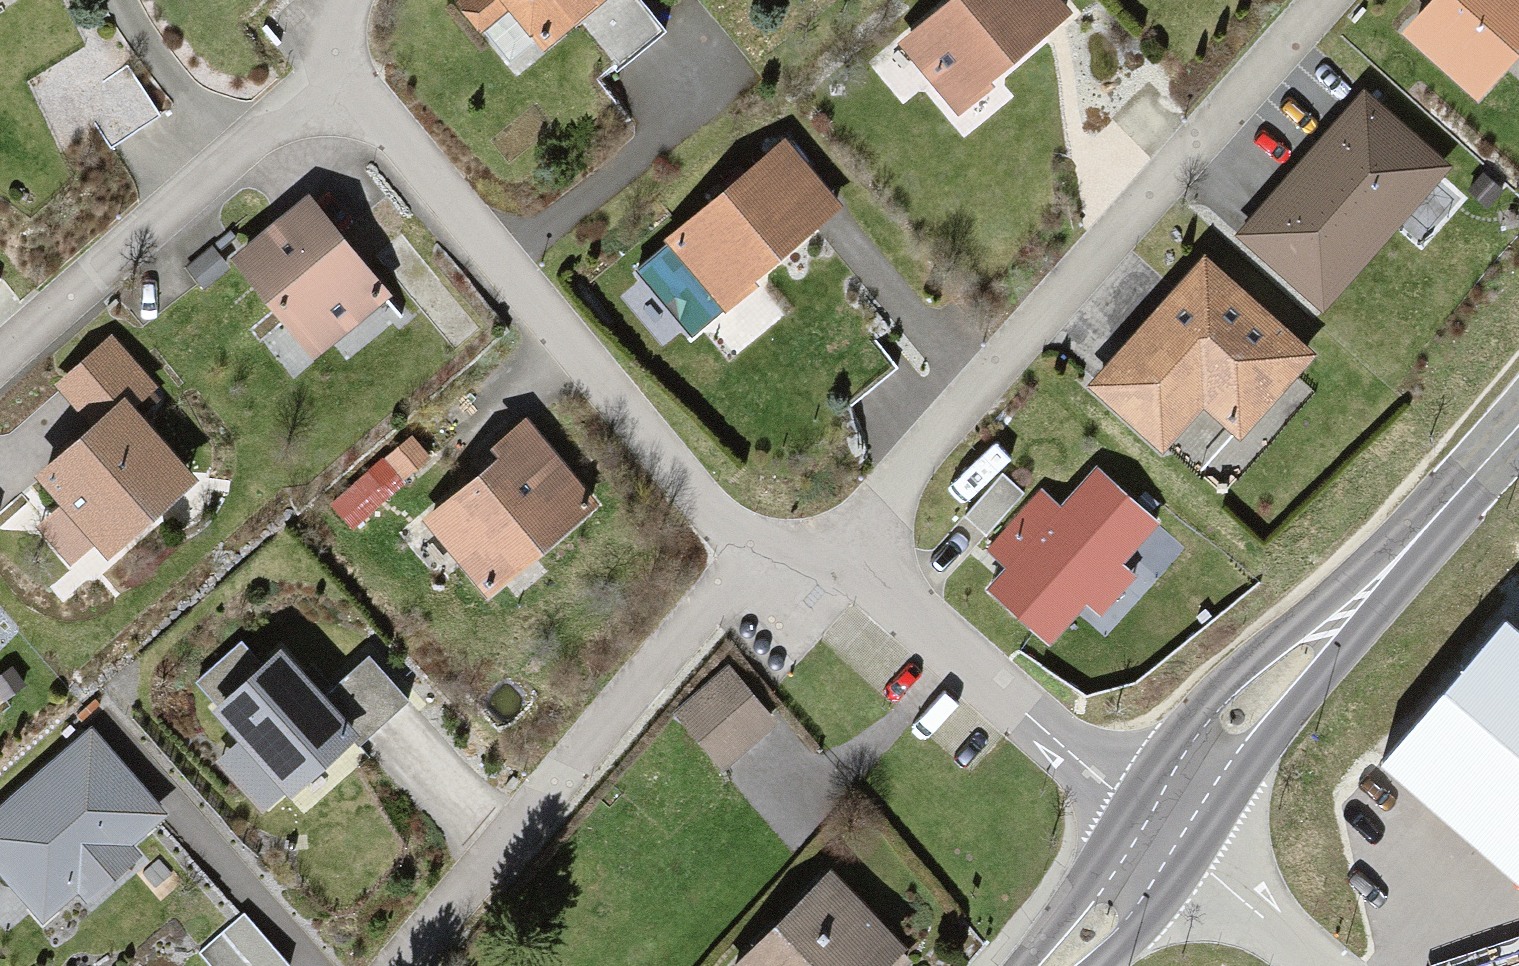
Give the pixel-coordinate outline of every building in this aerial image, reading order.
[(465,5),(523,75),(614,0),(471,0),(465,5)] [(909,53),(963,118),(1078,24),(1058,0),(973,0),(909,53)] [(1407,37),(1476,102),(1518,57),(1518,0),(1441,0),(1407,37)] [(1452,173),(1369,99),(1246,235),(1328,309),(1452,173)] [(847,215),(790,148),(669,249),(725,317),(847,215)] [(387,318),(301,209),(234,262),(321,371),(387,318)] [(1313,366),(1212,268),(1098,385),(1198,483),(1313,366)] [(58,382),(99,430),(126,407),(151,385),(110,337),(58,382)] [(99,430),(42,479),(108,555),(192,482),(126,407),(99,430)] [(534,434),(430,523),(489,592),(593,503),(534,434)] [(410,439),(337,503),(354,522),(427,458),(410,439)] [(1171,535),(1104,476),(1072,513),(1045,490),(993,550),(1019,573),(998,597),(1065,656),(1171,535)] [(1387,757),(1518,874),(1518,639),(1504,626),(1387,757)] [(241,648),(200,683),(246,737),(221,758),(268,812),(355,738),(320,698),(281,653),(261,671),(241,648)] [(368,657),(320,698),(355,738),(402,697),(368,657)] [(79,718),(0,785),(0,872),(44,924),(166,821),(79,718)] [(730,965),(912,965),(917,961),(817,871),(730,965)] [(194,949),(211,965),(288,965),(291,963),(238,907),(194,949)]
